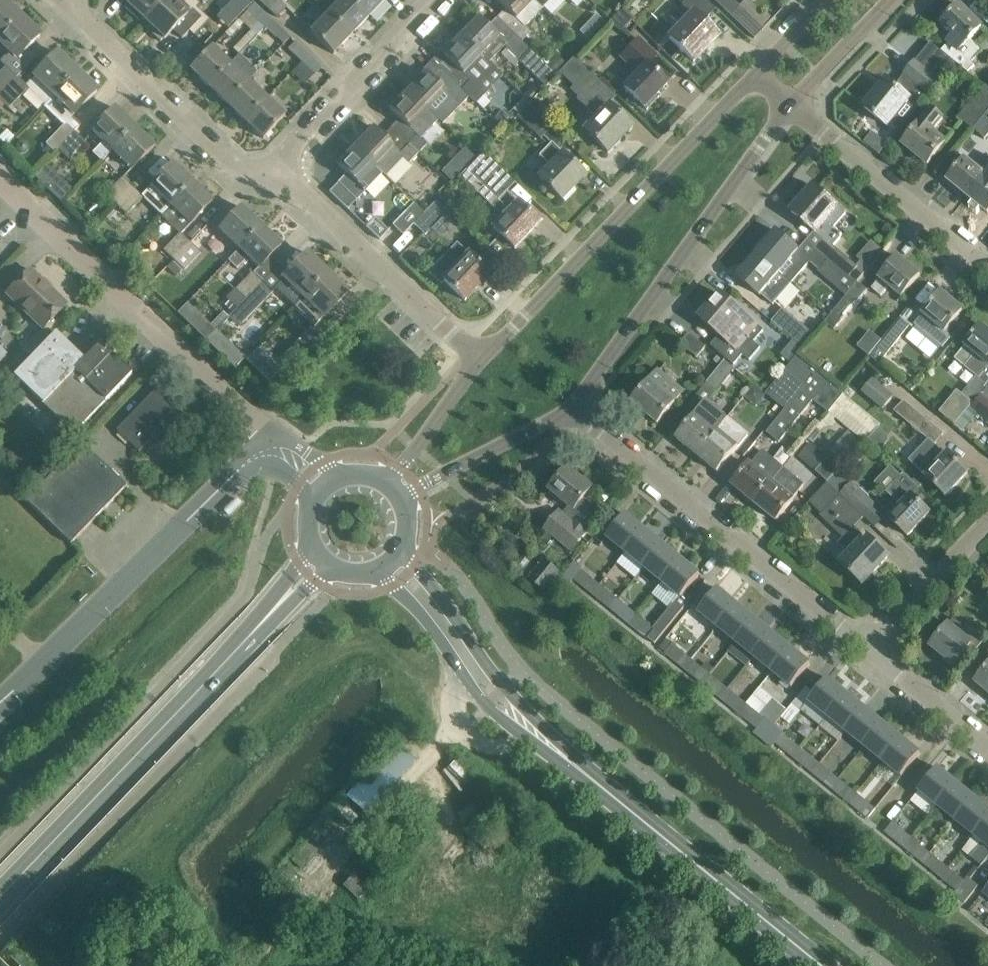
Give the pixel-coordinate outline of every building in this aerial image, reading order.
[(19,16),(3,0),(0,0),(0,36),(19,16)] [(126,3),(127,4),(124,7),(143,24),(165,0),(129,0),(126,3)] [(143,24),(161,41),(163,38),(164,39),(173,29),(182,38),(202,17),(192,8),(188,13),(174,0),(165,0),(143,24)] [(277,17),(286,7),(279,0),(259,0),(277,17)] [(328,14),(351,35),(368,17),(350,0),(341,0),(328,14)] [(368,17),(384,0),(350,0),(368,17)] [(535,0),(497,0),(506,8),(497,17),(519,38),(528,29),(523,24),(540,5),(535,0)] [(540,5),(552,16),(568,0),(535,0),(540,5)] [(669,37),(680,48),(678,49),(681,52),(683,51),(693,61),(718,36),(702,20),(715,7),(707,0),(685,0),(683,3),(671,15),(681,25),(669,37)] [(730,15),(739,6),(732,0),(721,0),(718,3),(730,15)] [(272,20),(254,3),(248,10),(266,27),(272,20)] [(982,27),(959,5),(957,7),(955,6),(948,12),(950,14),(941,23),(954,36),(948,42),(949,42),(941,50),(955,62),(968,72),(975,65),(971,62),(982,50),(970,39),(982,27)] [(754,38),(763,29),(739,6),(730,15),(754,38)] [(351,35),(328,14),(311,32),(333,54),(351,35)] [(519,38),(497,17),(488,26),(479,17),(479,18),(475,15),(466,24),(470,27),(461,36),(488,61),(506,43),(522,59),(520,61),(546,86),(557,74),(519,38)] [(0,36),(0,42),(10,51),(0,61),(0,62),(5,67),(0,72),(0,95),(17,76),(36,57),(27,49),(40,35),(19,16),(0,36)] [(272,20),(266,27),(283,44),(290,37),(272,20)] [(598,31),(589,23),(580,31),(589,40),(598,31)] [(444,72),(469,96),(476,103),(486,93),(478,85),(495,68),(488,61),(481,55),(461,36),(453,44),(450,41),(441,51),(444,54),(443,54),(453,63),(444,72)] [(656,94),(667,83),(647,63),(656,55),(638,38),(621,56),(638,72),(624,87),(647,109),(659,97),(656,94)] [(288,48),(301,61),(308,54),(295,42),(288,48)] [(931,42),(916,61),(933,75),(937,78),(940,81),(955,62),(941,50),(931,42)] [(190,69),(209,87),(231,64),(212,47),(190,69)] [(0,95),(0,100),(9,108),(28,88),(43,102),(52,93),(54,95),(77,71),(57,52),(26,85),(17,76),(0,95)] [(308,54),(301,61),(315,74),(321,67),(308,54)] [(240,55),(231,64),(209,87),(227,104),(248,81),(257,72),(240,55)] [(574,56),(560,71),(586,96),(600,82),(574,56)] [(558,57),(550,66),(555,71),(563,63),(558,57)] [(937,78),(933,75),(916,61),(905,74),(906,75),(896,87),(887,79),(865,107),(887,125),(889,123),(899,131),(929,94),(926,91),(937,78)] [(417,82),(409,91),(439,119),(443,124),(469,96),(444,72),(436,81),(427,72),(426,73),(423,69),(414,79),(417,82)] [(97,90),(77,71),(54,95),(74,114),(97,90)] [(266,98),(248,81),(227,104),(245,121),(266,98)] [(973,130),(987,111),(987,89),(984,86),(966,109),(972,114),(965,123),(973,130)] [(421,137),(439,119),(409,91),(400,99),(397,96),(388,105),(391,109),(400,118),(391,127),(418,153),(427,143),(421,137)] [(597,142),(607,152),(620,139),(631,127),(608,104),(607,105),(597,95),(586,107),(596,117),(584,129),(594,139),(593,140),(596,143),(597,142)] [(285,116),(266,98),(245,121),(263,139),(285,116)] [(529,103),(518,115),(540,138),(552,126),(529,103)] [(93,131),(104,142),(94,152),(103,160),(113,150),(135,127),(115,108),(93,131)] [(921,122),(903,144),(928,164),(946,142),(932,131),(943,118),(932,109),(921,122)] [(987,134),(987,111),(973,130),(984,139),(987,134)] [(58,149),(75,132),(66,123),(46,144),(55,153),(58,149)] [(418,153),(391,127),(383,136),(374,127),(373,127),(370,124),(361,134),(364,137),(356,146),(383,172),(386,175),(403,157),(409,163),(418,153)] [(135,127),(113,150),(132,169),(155,146),(135,127)] [(75,132),(58,149),(69,159),(86,142),(75,132)] [(480,140),(475,141),(470,145),(478,153),(485,145),(480,140)] [(540,155),(550,165),(538,177),(548,187),(547,188),(550,191),(551,190),(561,200),(574,187),(574,186),(585,175),(562,152),(562,153),(551,143),(540,155)] [(383,172),(356,146),(347,154),(344,151),(335,160),(339,164),(338,164),(347,173),(339,182),(357,200),(383,172)] [(461,153),(470,162),(475,156),(466,148),(461,153)] [(483,151),(478,157),(466,169),(509,211),(493,228),(514,249),(539,223),(506,190),(515,182),(483,151)] [(987,171),(987,155),(986,154),(976,167),(965,158),(947,180),(967,196),(987,171)] [(173,163),(142,195),(143,197),(162,215),(193,182),(173,163)] [(967,196),(987,213),(987,212),(987,171),(967,196)] [(106,194),(116,205),(133,187),(122,177),(106,194)] [(162,215),(161,215),(171,225),(175,221),(185,230),(212,201),(193,182),(162,215)] [(814,186),(792,212),(816,233),(817,232),(833,246),(842,235),(835,228),(847,215),(814,186)] [(143,197),(142,195),(133,187),(116,205),(127,215),(143,197)] [(457,199),(448,190),(440,199),(449,207),(457,199)] [(436,200),(425,212),(414,223),(425,234),(431,228),(448,212),(436,200)] [(425,212),(415,202),(393,224),(403,234),(414,223),(425,212)] [(239,249),(261,226),(242,207),(219,230),(239,249)] [(457,221),(448,212),(431,228),(440,237),(457,221)] [(388,229),(375,217),(366,226),(379,239),(388,229)] [(261,226),(239,249),(228,260),(237,269),(247,257),(259,268),(281,245),(261,226)] [(776,230),(757,253),(779,272),(789,261),(801,271),(810,261),(798,251),(799,249),(776,230)] [(174,260),(191,242),(180,232),(163,250),(174,260)] [(126,250),(118,242),(112,248),(121,256),(126,250)] [(201,252),(191,242),(174,260),(184,270),(201,252)] [(456,243),(428,272),(441,284),(444,280),(465,300),(490,274),(456,243)] [(837,248),(828,259),(856,283),(869,267),(861,260),(857,265),(837,248)] [(489,251),(480,260),(486,267),(491,267),(498,260),(489,251)] [(293,287),(304,297),(327,273),(307,253),(284,277),(284,278),(280,281),(289,290),(293,287)] [(791,283),(779,272),(757,253),(737,276),(760,295),(761,294),(773,304),(791,283)] [(899,256),(872,288),(881,296),(889,287),(902,297),(920,274),(899,256)] [(856,283),(828,259),(818,271),(846,295),(856,283)] [(42,329),(47,324),(66,304),(31,270),(7,294),(42,329)] [(238,309),(247,299),(263,281),(253,271),(236,289),(227,299),(229,300),(238,309)] [(327,273),(304,297),(295,307),(314,326),(347,292),(327,273)] [(274,291),(263,281),(247,299),(238,309),(233,313),(243,323),(274,291)] [(843,300),(831,315),(840,324),(852,308),(867,289),(858,282),(857,283),(843,300)] [(946,331),(952,324),(963,310),(942,292),(915,324),(943,347),(952,336),(946,331)] [(750,360),(761,347),(754,341),(764,330),(721,294),(700,318),(720,335),(711,345),(734,364),(743,354),(750,360)] [(235,367),(244,356),(187,304),(177,314),(235,367)] [(783,331),(793,340),(803,348),(814,334),(782,309),(772,321),(783,331)] [(870,356),(879,363),(911,325),(901,317),(870,356)] [(940,412),(956,424),(971,406),(972,407),(987,388),(987,387),(987,385),(980,379),(983,375),(987,369),(987,329),(982,325),(955,358),(978,377),(963,394),(955,404),(950,400),(940,412)] [(310,327),(283,356),(293,366),(320,337),(310,327)] [(689,331),(681,342),(698,356),(706,345),(689,331)] [(14,376),(33,394),(74,434),(132,373),(112,354),(113,352),(102,341),(84,360),(55,332),(14,376)] [(793,340),(781,354),(791,363),(797,356),(796,355),(803,348),(793,340)] [(261,375),(272,366),(260,353),(250,362),(261,375)] [(719,355),(715,359),(721,364),(725,360),(719,355)] [(774,384),(793,399),(816,371),(797,356),(791,363),(774,384)] [(736,369),(725,360),(721,364),(707,381),(718,390),(736,369)] [(659,369),(632,401),(658,423),(675,401),(684,390),(659,369)] [(814,401),(829,413),(844,395),(816,371),(793,399),(767,432),(779,442),(814,401)] [(873,379),(863,391),(883,408),(893,396),(873,379)] [(972,407),(987,420),(987,388),(972,407)] [(155,390),(116,430),(138,451),(152,437),(160,429),(173,441),(190,423),(155,390)] [(829,457),(816,471),(827,482),(828,481),(838,470),(869,438),(879,428),(882,425),(844,395),(829,413),(836,419),(849,430),(830,450),(833,453),(829,457)] [(904,400),(895,411),(930,440),(910,461),(946,495),(968,472),(948,453),(947,454),(935,444),(944,433),(904,400)] [(697,455),(727,418),(718,410),(715,414),(704,404),(697,413),(696,413),(676,438),(697,455)] [(727,418),(697,455),(718,472),(748,434),(727,418)] [(126,486),(82,442),(26,501),(71,544),(126,486)] [(800,454),(816,466),(824,454),(808,442),(800,454)] [(733,485),(755,502),(772,482),(783,468),(762,451),(750,464),(733,485)] [(593,488),(568,468),(550,489),(569,505),(563,513),(560,511),(545,528),(571,550),(603,512),(585,498),(593,488)] [(783,468),(772,482),(755,502),(776,520),(793,499),(792,499),(804,485),(783,468)] [(896,481),(887,491),(901,505),(889,518),(908,536),(930,512),(912,495),(920,487),(905,472),(902,475),(896,481)] [(851,482),(840,494),(875,527),(886,515),(851,482)] [(863,584),(889,556),(865,534),(864,535),(855,526),(863,517),(827,483),(809,502),(821,513),(828,507),(851,529),(838,543),(850,554),(841,563),(863,584)] [(607,537),(626,552),(645,529),(626,513),(607,537)] [(626,552),(617,563),(635,578),(644,567),(663,544),(645,529),(626,552)] [(682,559),(663,544),(644,567),(663,582),(682,559)] [(545,559),(530,578),(545,590),(560,572),(545,559)] [(655,630),(648,638),(654,643),(687,604),(686,604),(691,598),(685,593),(700,574),(682,559),(663,582),(654,593),(670,606),(653,628),(655,630)] [(582,567),(574,561),(562,576),(570,582),(574,577),(581,569),(582,567)] [(574,577),(593,593),(600,584),(581,569),(574,577)] [(618,599),(600,584),(593,593),(611,608),(618,599)] [(717,588),(698,611),(700,612),(709,620),(703,627),(712,634),(717,627),(736,603),(717,588)] [(636,614),(618,599),(611,608),(629,623),(636,614)] [(736,642),(755,618),(736,603),(717,627),(736,642)] [(653,628),(636,614),(629,623),(648,638),(655,630),(653,628)] [(736,642),(754,657),(773,633),(755,618),(736,642)] [(954,618),(949,624),(931,646),(954,665),(957,662),(963,666),(986,639),(970,625),(967,629),(954,618)] [(754,657),(773,671),(791,648),(773,633),(754,657)] [(667,639),(660,648),(684,667),(691,659),(667,639)] [(791,648),(773,671),(792,687),(810,664),(791,648)] [(684,667),(703,683),(710,674),(691,659),(684,667)] [(975,682),(987,692),(987,667),(975,682)] [(703,683),(721,697),(728,689),(710,674),(703,683)] [(809,701),(827,716),(846,693),(827,678),(809,701)] [(747,704),(740,712),(759,728),(755,732),(763,739),(774,726),(760,715),(774,698),(760,687),(747,704)] [(721,697),(740,712),(747,704),(728,689),(721,697)] [(827,716),(846,731),(865,708),(846,693),(827,716)] [(846,731),(864,746),(883,723),(865,708),(846,731)] [(864,746),(883,761),(902,738),(883,723),(864,746)] [(775,742),(794,757),(801,748),(774,726),(763,739),(772,746),(775,742)] [(883,761),(902,776),(920,753),(902,738),(883,761)] [(394,747),(372,771),(388,786),(410,762),(394,747)] [(794,757),(813,772),(820,763),(801,748),(794,757)] [(813,772),(831,787),(838,778),(820,763),(813,772)] [(919,790),(938,805),(956,782),(937,767),(919,790)] [(831,787),(849,802),(856,793),(838,778),(831,787)] [(938,805),(956,820),(975,797),(956,782),(938,805)] [(875,809),(856,793),(849,802),(868,817),(875,809)] [(974,835),(987,819),(987,808),(975,797),(956,820),(974,835)] [(974,835),(984,843),(972,858),(982,866),(987,857),(987,819),(974,835)] [(885,831),(904,846),(911,838),(892,822),(885,831)] [(904,846),(922,861),(930,853),(911,838),(904,846)] [(424,860),(447,851),(443,840),(420,849),(424,860)] [(922,861),(941,876),(948,868),(930,853),(922,861)] [(941,876),(958,890),(965,881),(948,868),(941,876)] [(954,894),(965,903),(978,886),(968,877),(965,881),(958,890),(954,894)]
